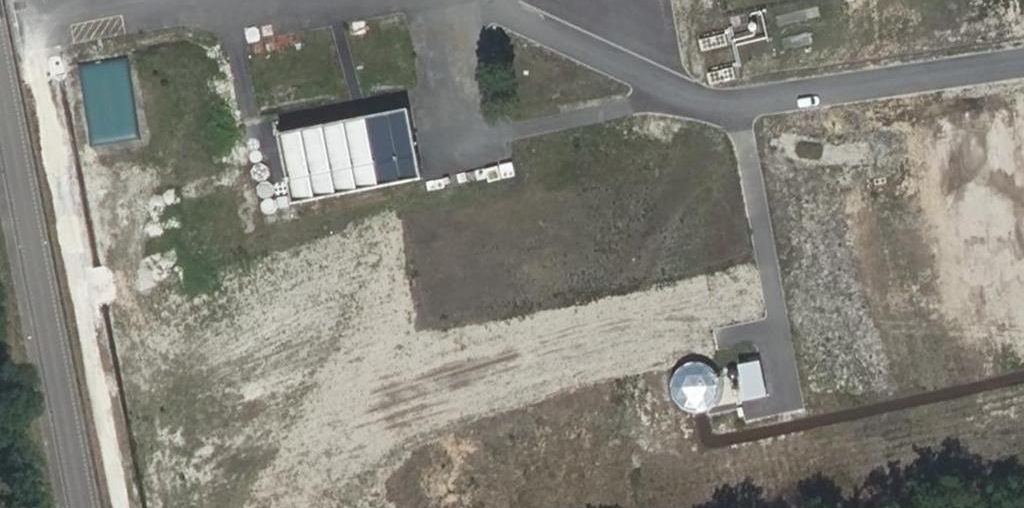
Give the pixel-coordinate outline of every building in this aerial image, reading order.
[(364,118),(286,134),(301,203),(422,179),(416,148),(409,110),(364,118)]
